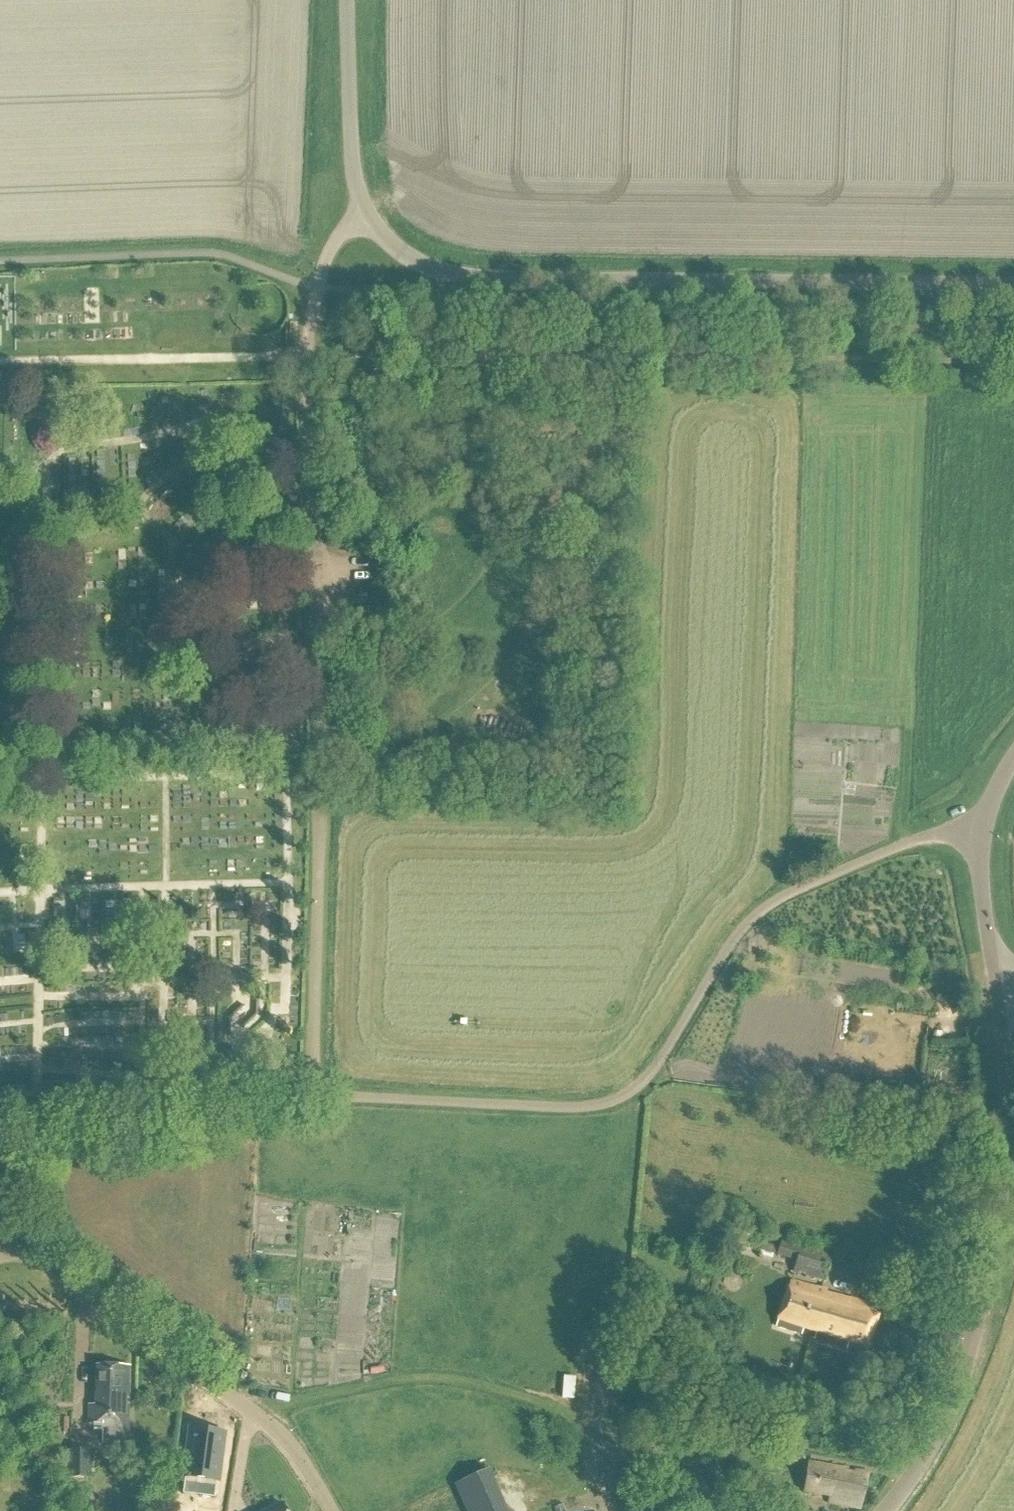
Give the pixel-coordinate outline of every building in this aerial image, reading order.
[(745,1247),(760,1252),(762,1244),(747,1240),(745,1247)] [(781,1243),(776,1258),(791,1262),(796,1248),(781,1243)] [(792,1274),(823,1283),(830,1261),(799,1252),(792,1274)] [(850,1343),(856,1345),(866,1348),(877,1317),(867,1314),(869,1307),(855,1302),(855,1303),(851,1302),(852,1300),(791,1284),(776,1328),(802,1336),(804,1330),(816,1334),(814,1340),(847,1351),(850,1343)] [(102,1425),(102,1444),(128,1444),(129,1368),(96,1367),(96,1406),(89,1406),(89,1425),(102,1425)] [(188,1437),(187,1486),(205,1486),(204,1503),(218,1504),(219,1487),(220,1438),(188,1437)] [(68,1450),(67,1479),(89,1479),(89,1450),(68,1450)] [(868,1474),(808,1464),(803,1492),(830,1498),(828,1503),(860,1510),(868,1474)] [(488,1471),(454,1486),(466,1510),(505,1510),(488,1471)]
